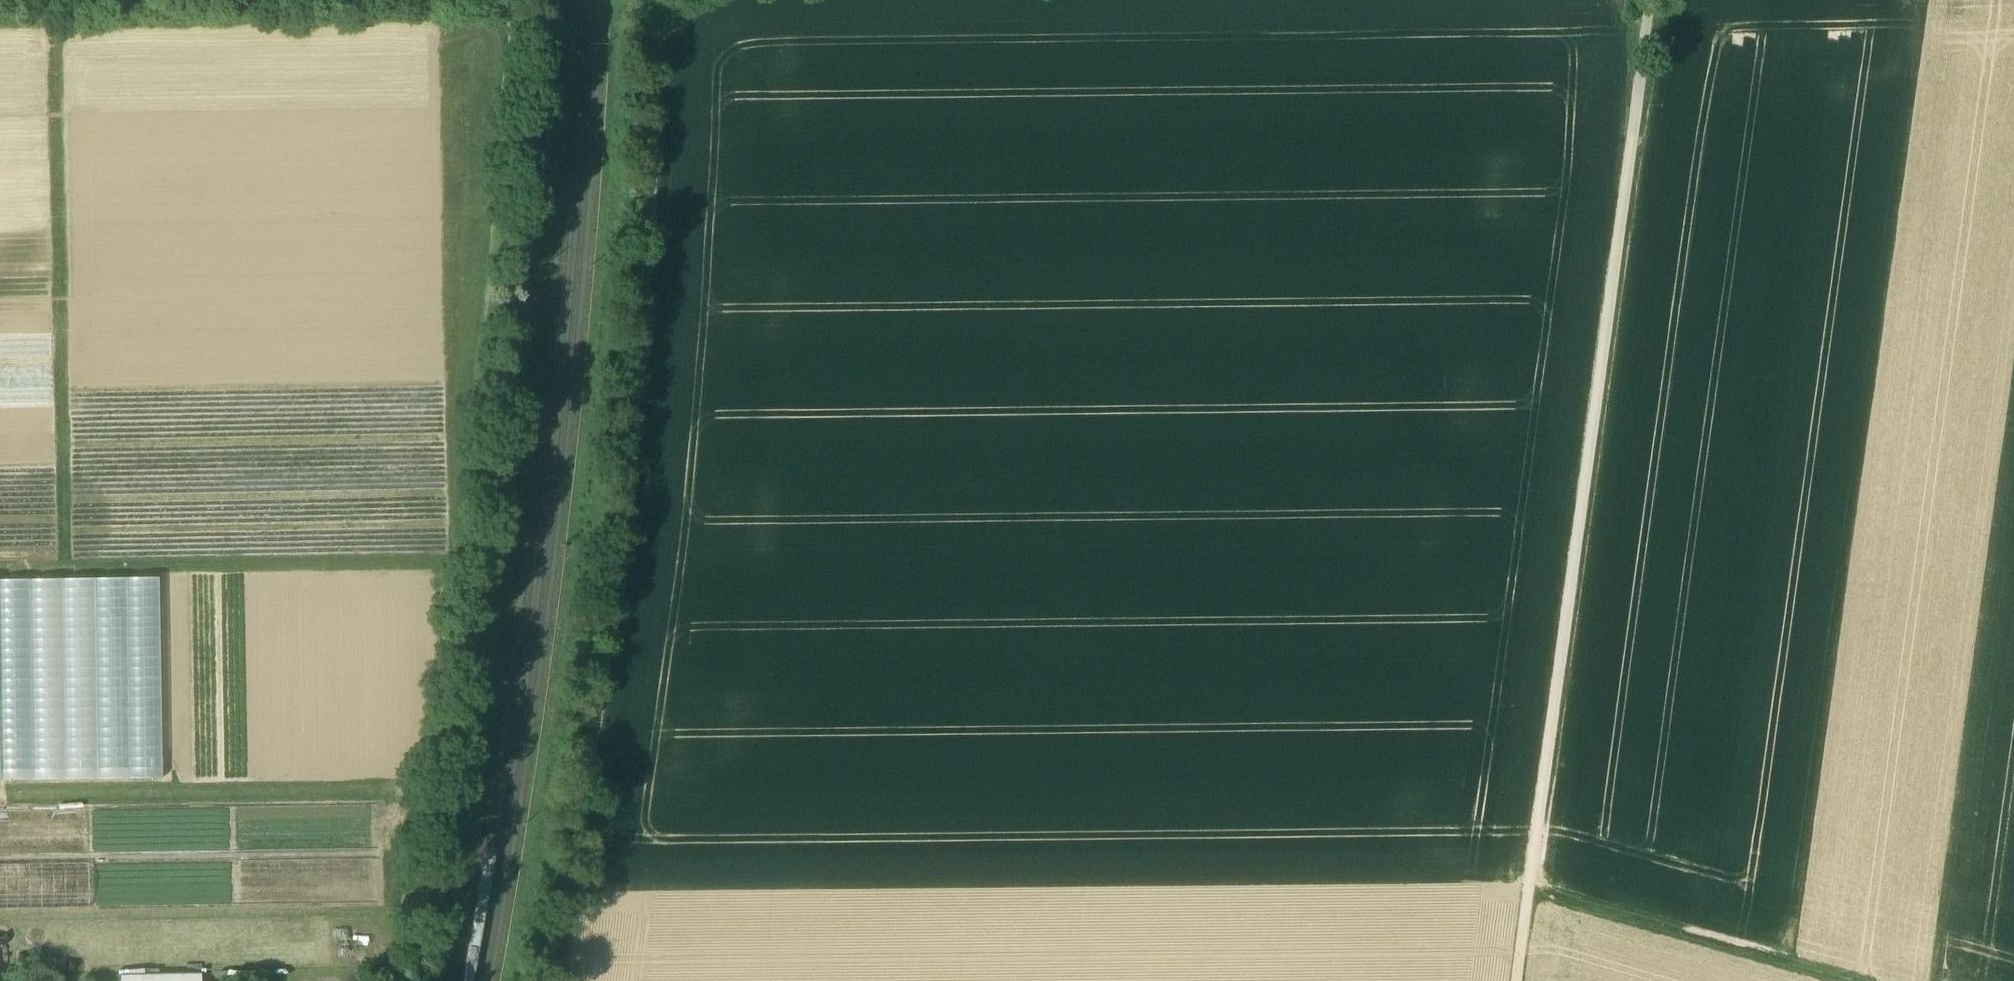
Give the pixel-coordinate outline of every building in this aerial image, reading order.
[(0,580),(0,780),(163,779),(160,578),(0,580)] [(0,865),(0,909),(87,908),(86,864),(0,865)] [(125,980),(207,980),(207,971),(125,974),(125,980)]
